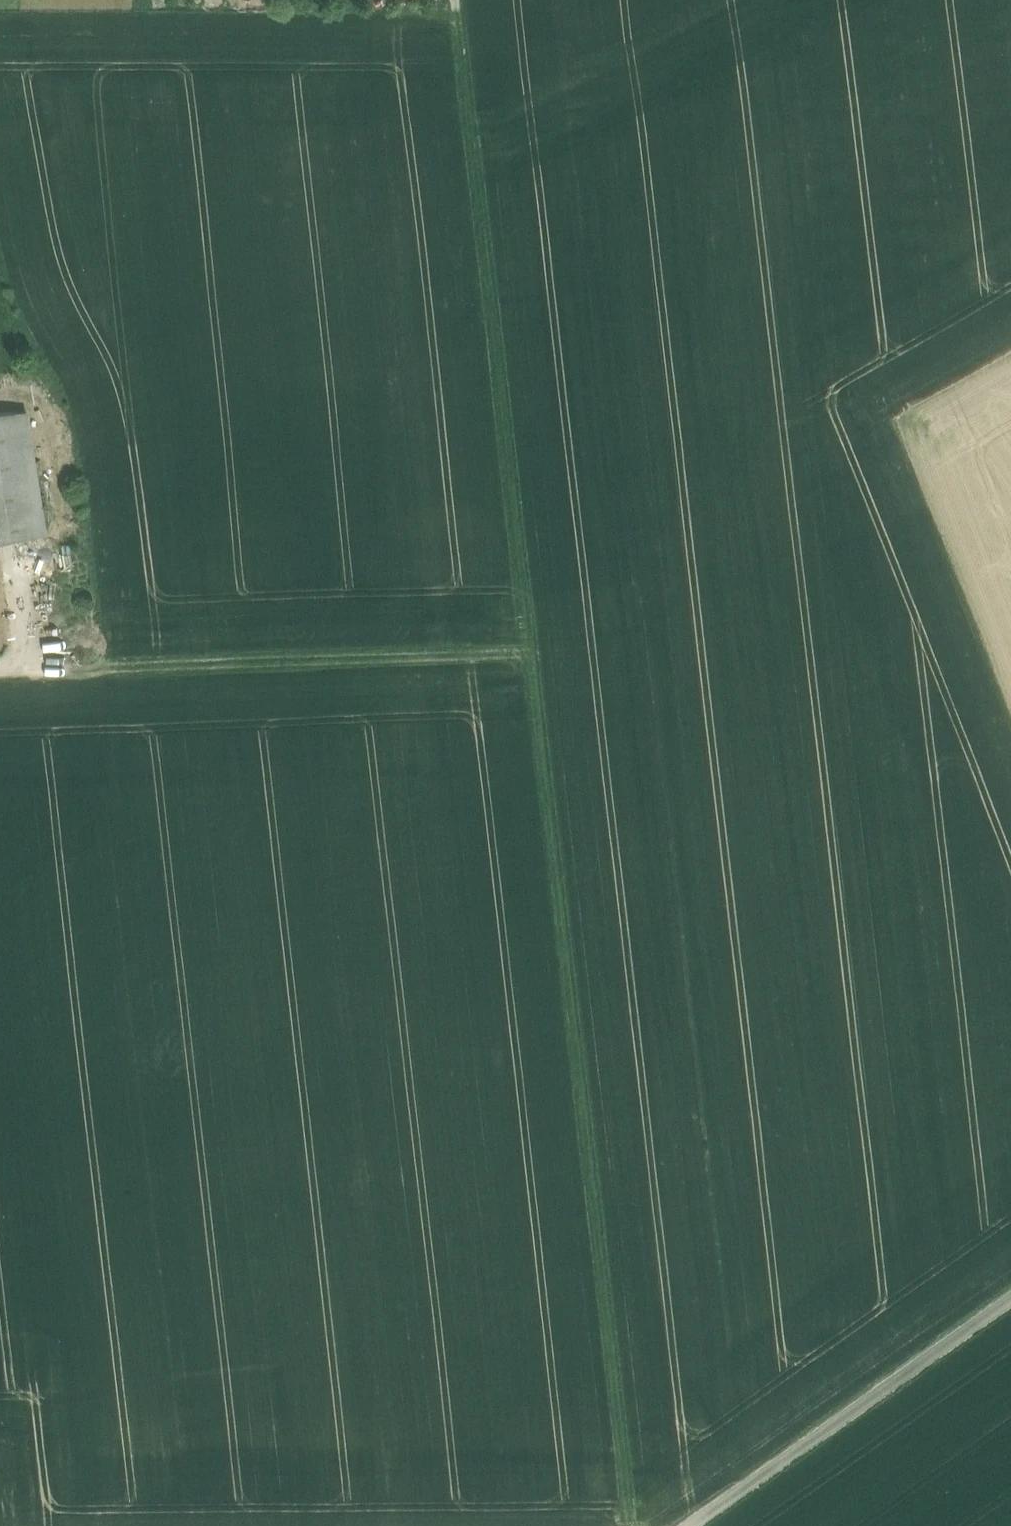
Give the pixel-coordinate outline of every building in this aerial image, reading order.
[(0,412),(0,539),(46,533),(26,410),(0,412)]
